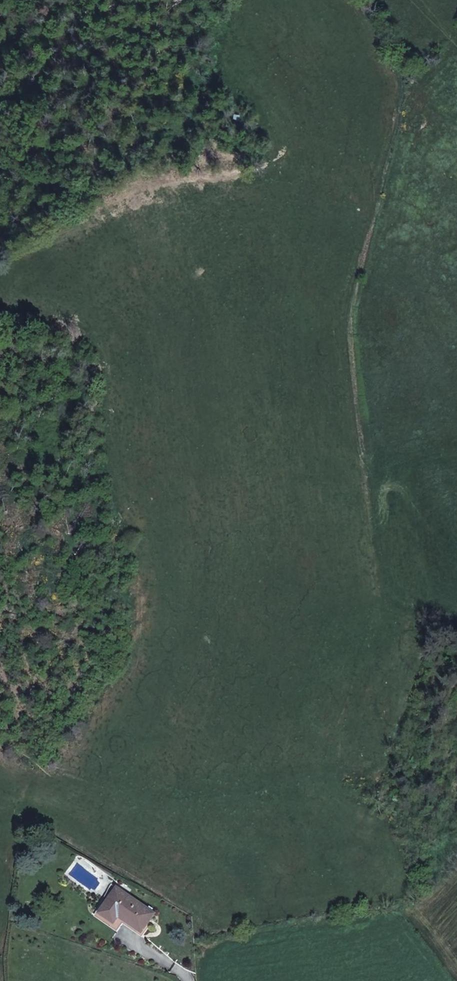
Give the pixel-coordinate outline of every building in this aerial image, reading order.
[(141,932),(153,914),(116,888),(99,913),(113,922),(119,913),(125,917),(123,920),(141,932)]
